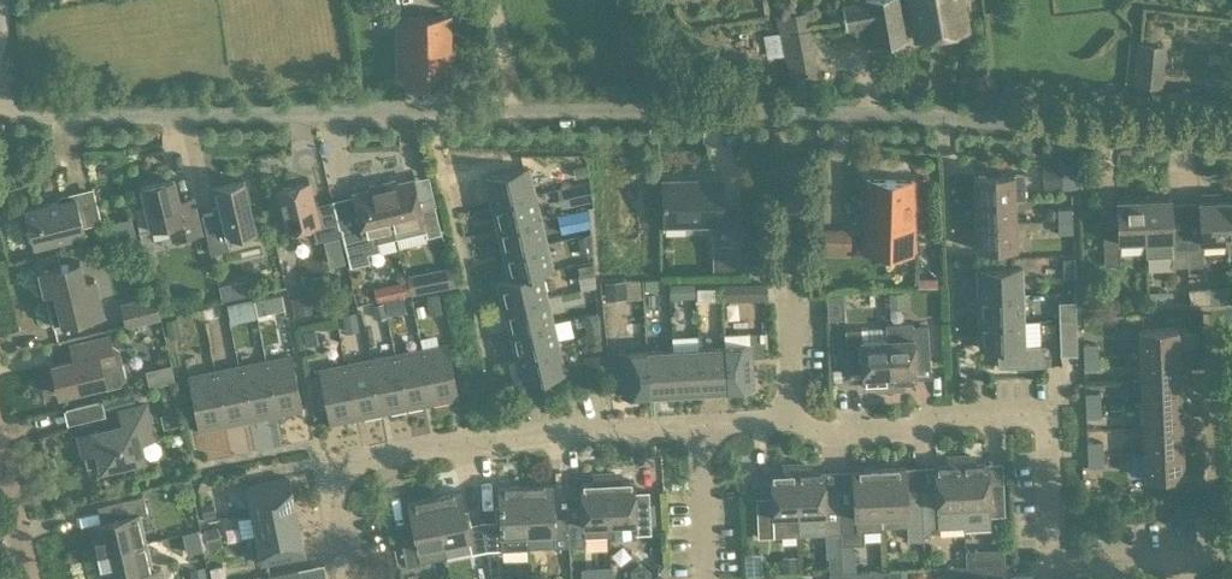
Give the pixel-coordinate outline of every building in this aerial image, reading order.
[(906,38),(899,0),(856,0),(839,3),(843,29),(867,25),(870,44),(906,38)] [(968,28),(963,0),(907,0),(914,37),(968,28)] [(1154,7),(1151,36),(1209,41),(1211,12),(1154,7)] [(402,83),(451,82),(450,13),(401,14),(402,83)] [(813,64),(804,16),(773,22),(776,37),(763,40),(766,59),(781,56),(784,69),(813,64)] [(1136,64),(1160,66),(1162,47),(1138,45),(1136,64)] [(1053,183),(1055,166),(1041,165),(1040,182),(1053,183)] [(492,202),(534,192),(528,166),(485,176),(492,202)] [(974,201),(1012,200),(1024,200),(1023,173),(973,175),(974,201)] [(395,179),(382,182),(395,237),(425,230),(427,236),(441,233),(435,205),(420,208),(413,178),(396,182),(395,179)] [(540,190),(545,209),(590,197),(585,178),(540,190)] [(173,238),(201,232),(194,204),(180,207),(173,179),(141,186),(151,227),(169,223),(173,238)] [(226,236),(255,229),(243,179),(213,187),(217,206),(214,211),(201,214),(211,252),(229,248),(226,236)] [(912,253),(913,181),(866,180),(864,251),(912,253)] [(307,181),(273,189),(284,232),(311,225),(315,240),(339,235),(330,200),(312,204),(307,181)] [(721,243),(742,242),(741,209),(722,209),(721,181),(662,182),(663,221),(686,220),(686,227),(721,226),(721,243)] [(395,237),(382,182),(369,186),(370,188),(352,193),(360,223),(341,227),(351,267),(370,262),(367,251),(379,248),(377,241),(395,237)] [(653,183),(609,184),(611,230),(654,229),(653,183)] [(56,201),(23,209),(32,247),(70,238),(84,234),(82,226),(100,222),(93,192),(92,192),(71,198),(56,201)] [(540,217),(534,192),(492,202),(498,227),(540,217)] [(1170,196),(1143,198),(1145,239),(1146,253),(1172,252),(1172,266),(1187,265),(1186,236),(1172,237),(1170,196)] [(1145,239),(1143,198),(1116,199),(1118,235),(1103,235),(1105,264),(1120,263),(1119,240),(1145,239)] [(1200,235),(1186,236),(1187,265),(1202,264),(1201,240),(1227,239),(1225,198),(1199,200),(1200,235)] [(1013,225),(1012,200),(974,201),(974,226),(1013,225)] [(582,205),(552,214),(557,231),(587,223),(582,205)] [(1056,207),(1056,220),(1072,220),(1071,207),(1056,207)] [(546,243),(540,217),(498,227),(504,253),(546,243)] [(1072,220),(1056,220),(1057,233),(1072,233),(1072,220)] [(1014,249),(1013,225),(974,226),(975,251),(1014,249)] [(323,239),(326,254),(331,253),(334,263),(344,261),(338,236),(323,239)] [(552,269),(546,243),(504,253),(510,277),(510,279),(540,272),(552,269)] [(53,324),(103,312),(94,277),(84,280),(79,260),(39,270),(53,324)] [(370,281),(374,300),(450,284),(447,265),(370,281)] [(979,294),(1022,293),(1021,266),(978,268),(979,294)] [(510,279),(510,277),(498,280),(504,307),(546,297),(540,272),(510,279)] [(602,297),(637,294),(636,276),(601,279),(602,297)] [(765,283),(723,284),(723,301),(766,301),(765,283)] [(697,300),(714,299),(714,286),(696,287),(697,300)] [(1043,311),(1054,311),(1054,298),(1071,299),(1072,291),(1044,290),(1043,311)] [(226,317),(283,310),(281,292),(224,300),(226,317)] [(822,293),(823,316),(841,315),(840,292),(822,293)] [(979,294),(980,321),(1023,319),(1022,293),(979,294)] [(154,294),(119,302),(125,327),(160,318),(154,294)] [(552,322),(546,297),(504,307),(510,332),(552,322)] [(628,326),(642,327),(643,297),(628,297),(628,326)] [(1058,321),(1075,320),(1074,300),(1057,300),(1058,321)] [(189,308),(192,346),(207,345),(205,318),(221,317),(220,305),(189,308)] [(593,311),(568,315),(571,339),(596,335),(593,311)] [(1023,319),(980,321),(980,347),(997,347),(998,366),(1045,365),(1044,344),(1024,344),(1023,319)] [(1076,354),(1075,320),(1058,321),(1059,354),(1076,354)] [(558,347),(552,322),(510,332),(516,357),(558,347)] [(927,325),(911,326),(911,323),(884,324),(884,327),(885,340),(887,390),(896,390),(895,386),(900,381),(915,380),(915,378),(914,356),(928,356),(927,325)] [(887,390),(885,340),(884,327),(843,329),(844,360),(859,359),(860,383),(874,382),(878,386),(878,391),(887,390)] [(1137,354),(1177,352),(1176,328),(1135,330),(1137,354)] [(750,332),(724,333),(725,345),(727,388),(753,387),(750,332)] [(73,358),(52,364),(59,394),(103,383),(103,385),(118,382),(123,372),(116,345),(110,341),(108,335),(80,341),(70,344),(73,358)] [(447,343),(422,349),(432,401),(458,396),(447,343)] [(1083,343),(1083,356),(1098,356),(1098,343),(1083,343)] [(698,347),(701,390),(727,388),(725,345),(698,347)] [(564,373),(558,347),(516,357),(522,383),(564,373)] [(698,347),(672,348),(675,391),(701,390),(698,347)] [(648,393),(675,391),(672,348),(646,350),(648,393)] [(422,349),(396,354),(406,406),(432,401),(422,349)] [(622,395),(648,393),(646,350),(619,351),(622,395)] [(1178,377),(1177,352),(1137,354),(1138,379),(1178,377)] [(581,353),(581,368),(603,369),(604,354),(581,353)] [(396,354),(370,359),(381,412),(406,406),(396,354)] [(291,355),(266,360),(276,413),(302,408),(291,355)] [(1098,356),(1083,356),(1084,369),(1099,369),(1098,356)] [(370,359),(345,364),(355,417),(381,412),(370,359)] [(266,360),(240,366),(250,418),(276,413),(266,360)] [(355,417),(345,364),(319,369),(329,422),(355,417)] [(240,366),(214,371),(224,423),(250,418),(240,366)] [(224,423),(214,371),(188,376),(199,429),(224,423)] [(1139,404),(1179,402),(1178,377),(1138,379),(1139,404)] [(1084,392),(1085,405),(1100,404),(1100,392),(1084,392)] [(84,406),(88,420),(104,416),(101,402),(84,406)] [(1179,402),(1139,404),(1140,429),(1180,427),(1179,402)] [(139,440),(153,437),(145,404),(119,410),(123,424),(79,435),(87,466),(101,463),(102,467),(143,458),(139,440)] [(1100,404),(1085,405),(1086,418),(1101,418),(1100,404)] [(1182,451),(1180,427),(1140,429),(1141,453),(1182,451)] [(1086,441),(1087,454),(1102,454),(1102,441),(1086,441)] [(1183,476),(1182,451),(1141,453),(1142,478),(1183,476)] [(1102,454),(1087,454),(1087,467),(1103,467),(1102,454)] [(936,523),(962,522),(959,456),(949,457),(949,461),(945,464),(932,465),(933,489),(919,490),(920,501),(921,526),(936,525),(936,523)] [(959,456),(962,522),(962,524),(990,523),(990,515),(1003,515),(1002,486),(988,486),(987,462),(972,463),(968,460),(968,456),(959,456)] [(802,464),(795,465),(797,537),(838,535),(837,505),(836,495),(822,496),(821,472),(809,473),(803,469),(802,464)] [(797,537),(795,465),(785,465),(785,470),(781,474),(767,475),(769,499),(754,500),(756,540),(797,537)] [(903,467),(876,469),(879,526),(905,524),(905,539),(921,538),(921,526),(920,501),(904,502),(903,467)] [(837,505),(838,535),(839,546),(862,545),(861,527),(879,526),(876,469),(850,470),(851,504),(837,505)] [(647,489),(633,490),(632,482),(618,483),(614,479),(614,474),(604,475),(608,536),(633,535),(650,534),(649,527),(648,505),(648,503),(647,489)] [(567,517),(568,545),(584,544),(583,540),(608,538),(608,536),(604,475),(596,475),(596,481),(594,484),(580,484),(581,507),(566,508),(567,517)] [(251,511),(294,503),(288,477),(246,485),(251,511)] [(553,546),(568,545),(567,517),(553,517),(551,484),(524,485),(527,532),(552,531),(553,546)] [(527,532),(524,485),(498,486),(499,520),(483,521),(487,550),(502,549),(502,548),(527,547),(527,532)] [(460,491),(434,496),(444,543),(468,538),(472,553),(487,550),(483,521),(467,524),(460,491)] [(108,520),(90,524),(97,553),(145,542),(138,514),(147,512),(143,494),(104,503),(108,520)] [(447,558),(444,543),(434,496),(408,502),(415,535),(401,538),(407,566),(447,558)] [(251,511),(256,537),(299,529),(294,503),(251,511)] [(304,555),(299,529),(256,537),(262,563),(304,555)] [(97,553),(103,578),(163,578),(160,567),(151,569),(145,542),(97,553)] [(578,578),(607,578),(607,563),(578,564),(578,578)] [(222,564),(210,566),(212,578),(225,578),(222,564)] [(974,566),(946,567),(946,578),(975,578),(974,566)] [(267,578),(299,578),(297,569),(266,575),(267,578)] [(893,570),(860,571),(860,578),(894,578),(893,570)]
